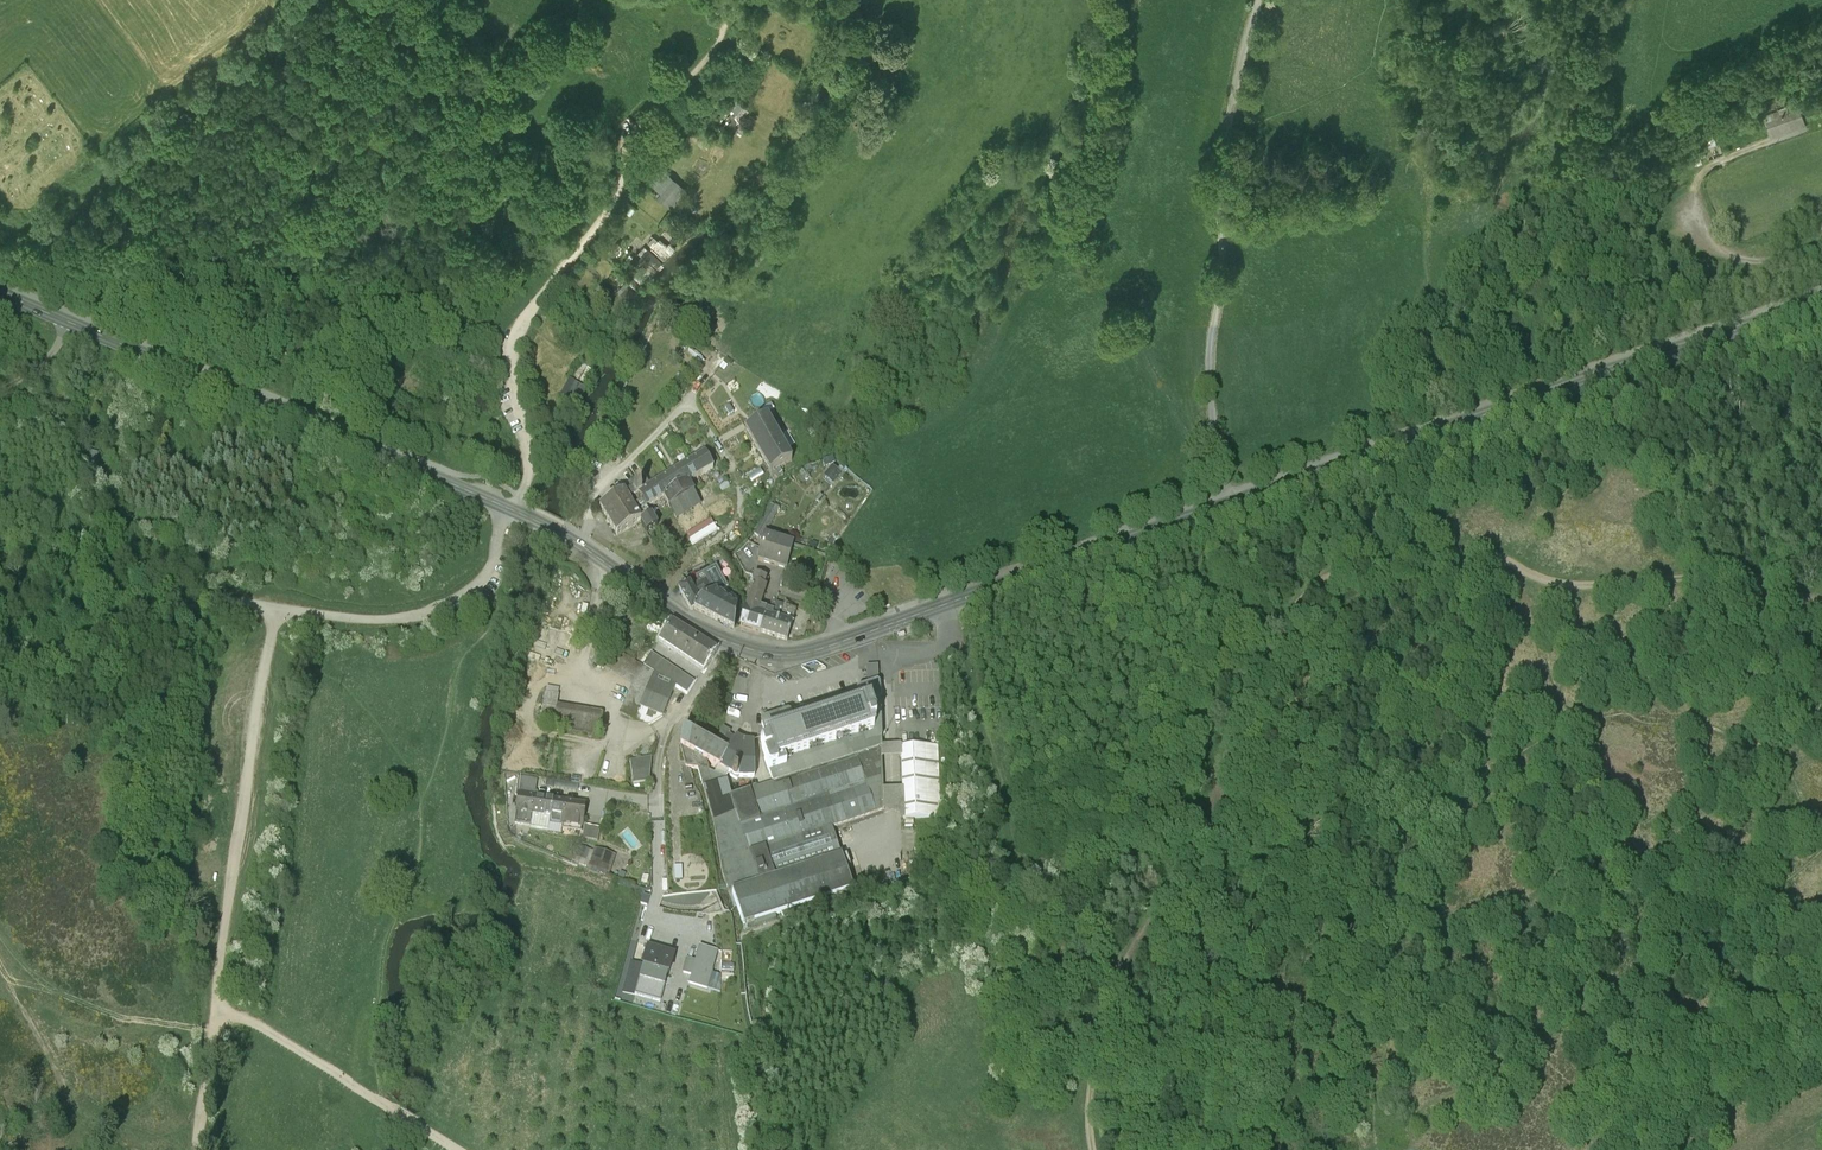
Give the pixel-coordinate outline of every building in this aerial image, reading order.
[(750,110),(735,99),(728,109),(733,113),(721,129),(730,136),(750,110)] [(1764,117),(1772,138),(1806,126),(1797,108),(1764,117)] [(686,191),(662,169),(647,184),(659,195),(655,199),(668,210),(686,191)] [(663,233),(650,245),(664,261),(677,249),(663,233)] [(662,262),(648,249),(641,256),(656,269),(662,262)] [(636,292),(626,282),(617,291),(627,301),(636,292)] [(596,373),(582,361),(571,378),(569,376),(560,394),(578,403),(596,373)] [(459,404),(444,394),(437,405),(451,415),(459,404)] [(746,432),(775,480),(783,474),(779,468),(792,460),(768,419),(746,432)] [(100,468),(105,453),(97,451),(93,466),(100,468)] [(713,469),(704,455),(692,462),(700,476),(713,469)] [(692,462),(681,469),(688,482),(700,476),(692,462)] [(829,464),(822,475),(833,482),(840,471),(829,464)] [(681,469),(656,485),(664,497),(669,506),(694,492),(688,482),(681,469)] [(634,481),(622,488),(625,494),(600,508),(616,535),(640,521),(649,516),(645,509),(637,495),(641,493),(634,481)] [(641,493),(637,495),(645,509),(664,497),(656,485),(641,493)] [(694,492),(669,506),(677,519),(701,505),(694,492)] [(763,521),(754,535),(761,539),(770,525),(779,510),(770,506),(763,521)] [(649,516),(640,521),(646,532),(658,525),(652,514),(649,516)] [(765,535),(758,562),(786,571),(793,544),(765,535)] [(696,576),(700,583),(709,579),(715,592),(727,586),(716,566),(696,576)] [(747,603),(760,607),(766,588),(764,587),(766,580),(754,576),(752,583),(753,583),(747,603)] [(691,611),(694,610),(699,603),(715,592),(709,579),(700,583),(691,588),(690,584),(679,590),(691,611)] [(694,610),(733,629),(736,607),(715,592),(699,603),(694,610)] [(774,612),(760,607),(747,603),(740,626),(762,633),(767,617),(771,619),(772,616),(774,612)] [(767,617),(762,633),(787,640),(792,622),(772,616),(771,619),(767,617)] [(716,650),(672,624),(660,643),(704,670),(716,650)] [(603,665),(616,676),(634,685),(621,715),(650,727),(663,718),(675,689),(687,696),(694,684),(621,637),(603,665)] [(867,667),(868,687),(878,683),(878,666),(867,667)] [(882,747),(881,682),(878,683),(868,687),(762,724),(768,740),(761,742),(762,751),(766,759),(764,760),(774,786),(731,801),(727,786),(705,792),(716,825),(724,881),(741,929),(856,889),(836,829),(884,811),(883,789),(883,757),(882,747)] [(538,727),(597,737),(601,714),(558,707),(560,691),(544,688),(538,727)] [(689,736),(683,733),(681,750),(687,770),(694,771),(699,772),(705,792),(727,786),(725,781),(729,776),(739,781),(754,780),(753,745),(744,745),(736,740),(735,742),(728,738),(730,735),(723,733),(714,749),(689,736)] [(936,818),(934,746),(902,747),(902,756),(903,788),(904,819),(936,818)] [(902,756),(902,747),(891,747),(882,747),(883,757),(891,756),(902,756)] [(649,782),(651,758),(631,761),(633,784),(649,782)] [(516,793),(519,793),(534,795),(537,779),(519,776),(516,793)] [(883,789),(884,811),(893,815),(904,819),(903,788),(892,788),(883,789)] [(549,822),(553,798),(534,795),(519,793),(514,825),(548,830),(549,822)] [(581,831),(585,803),(553,798),(549,822),(563,824),(563,829),(581,831)] [(599,830),(585,827),(583,839),(597,842),(599,830)] [(583,850),(580,860),(591,863),(594,853),(583,850)] [(614,857),(595,850),(594,853),(591,863),(589,867),(608,874),(614,857)] [(681,870),(673,870),(674,883),(681,883),(681,870)] [(646,909),(639,907),(637,917),(644,919),(646,909)] [(674,953),(640,944),(635,963),(633,963),(625,994),(661,1003),(674,953)] [(717,952),(699,947),(695,962),(691,976),(688,984),(707,989),(711,974),(717,952)] [(691,976),(695,962),(687,959),(683,973),(691,976)] [(720,976),(711,974),(707,989),(720,994),(720,976)]
